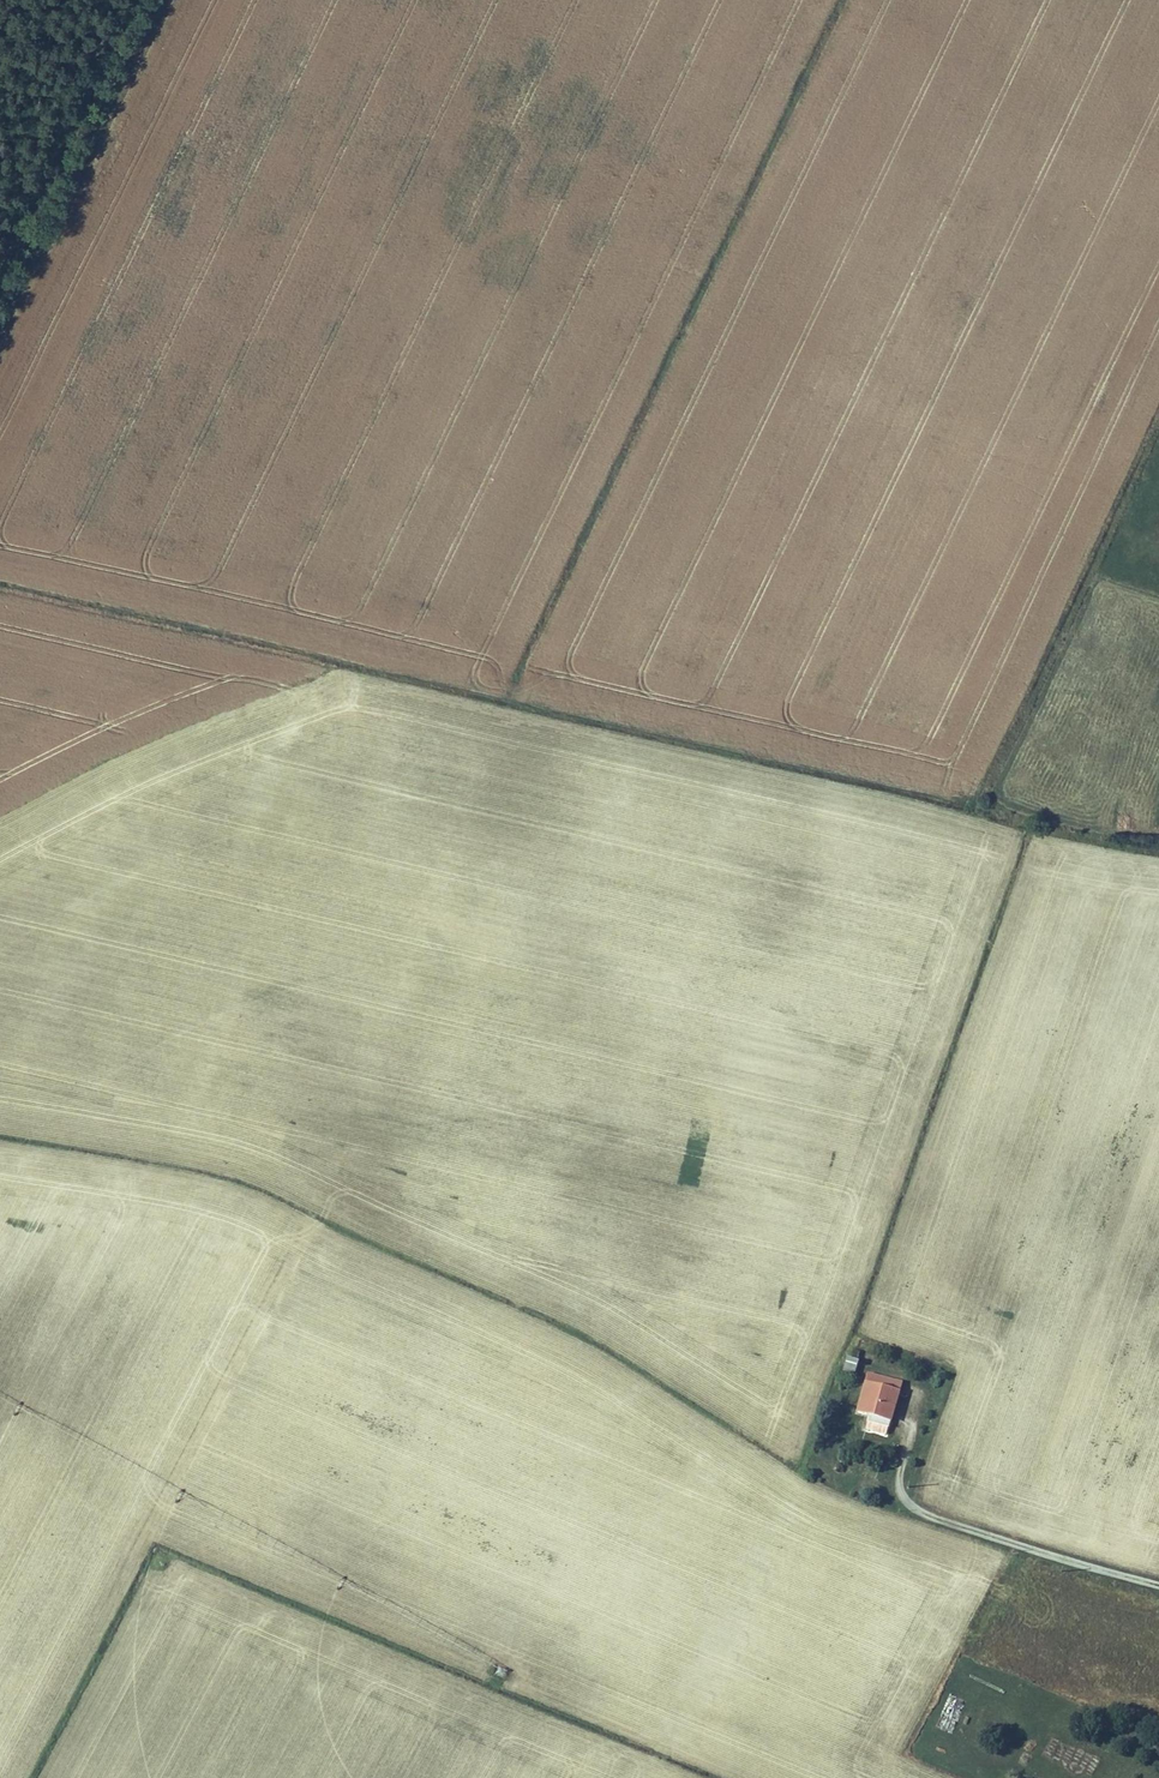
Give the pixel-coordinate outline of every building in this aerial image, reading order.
[(1127,807),(1127,825),(1137,825),(1137,807),(1127,807)] [(841,1369),(853,1373),(858,1360),(846,1356),(841,1369)] [(855,1387),(845,1425),(869,1431),(889,1437),(899,1400),(855,1387)] [(888,1442),(889,1437),(869,1431),(867,1437),(888,1442)]
